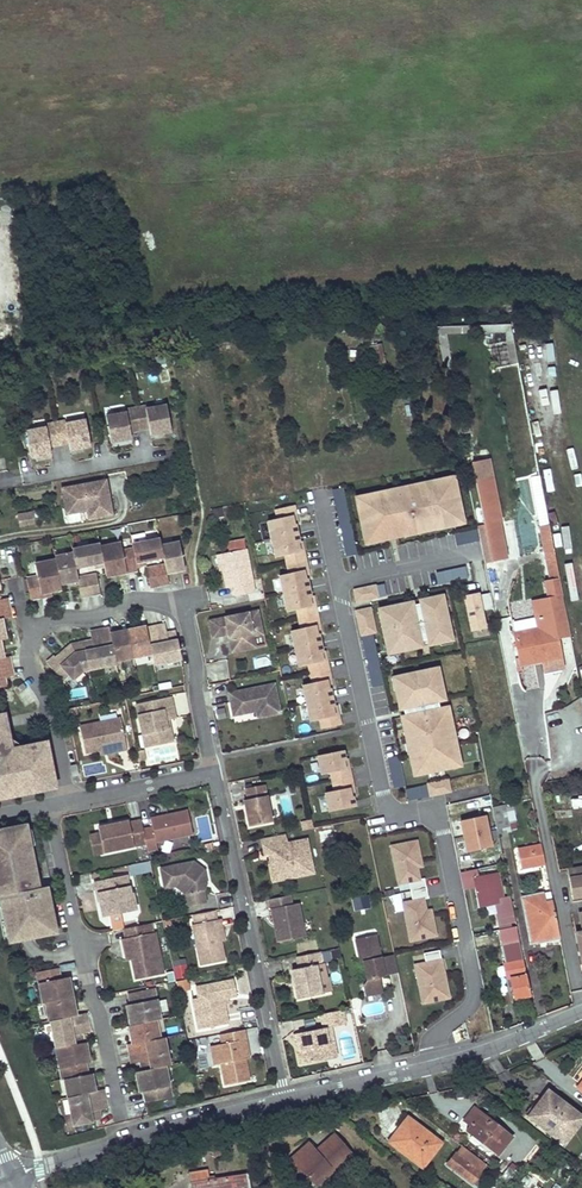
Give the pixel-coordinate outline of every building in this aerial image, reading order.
[(376,346),(366,347),(369,360),(379,358),(376,346)] [(531,356),(533,381),(541,380),(539,356),(531,356)] [(546,373),(549,391),(557,389),(554,371),(546,373)] [(160,430),(170,428),(166,406),(146,410),(146,407),(125,411),(126,414),(106,418),(110,439),(120,437),(121,442),(131,440),(130,433),(149,430),(150,437),(161,435),(160,430)] [(25,433),(29,454),(39,452),(40,457),(51,455),(49,448),(68,445),(70,452),(80,450),(79,445),(89,443),(85,421),(65,425),(65,422),(44,426),(45,429),(25,433)] [(491,456),(471,459),(482,523),(476,524),(483,562),(508,557),(491,456)] [(354,499),(365,549),(467,529),(457,476),(354,499)] [(60,490),(65,515),(86,511),(87,521),(111,516),(104,482),(60,490)] [(321,733),(342,727),(296,507),(274,512),(276,520),(266,523),(275,561),(284,560),(289,575),(279,577),(287,616),(298,616),(301,631),(292,634),(298,671),(308,671),(313,686),(302,687),(309,725),(320,724),(321,733)] [(19,526),(35,523),(32,509),(16,513),(19,526)] [(562,526),(564,553),(571,552),(569,526),(562,526)] [(473,532),(456,531),(456,540),(473,541),(473,532)] [(516,630),(521,656),(542,652),(543,657),(563,653),(559,634),(572,632),(561,575),(554,538),(545,540),(552,577),(547,578),(551,596),(534,599),(537,613),(547,611),(549,623),(540,625),(516,630)] [(27,578),(31,598),(42,595),(41,591),(51,589),(63,587),(62,582),(79,579),(82,594),(100,591),(96,574),(79,577),(76,566),(93,562),(94,567),(105,564),(107,574),(139,569),(138,564),(146,562),(145,559),(164,556),(165,563),(146,567),(150,585),(169,581),(167,572),(184,568),(179,542),(162,545),(160,539),(133,544),(134,548),(121,550),(120,544),(101,547),(100,545),(73,550),(74,554),(56,557),(57,560),(35,565),(38,576),(27,578)] [(250,550),(224,555),(231,589),(238,587),(240,597),(259,593),(250,550)] [(476,587),(488,585),(485,561),(473,563),(476,587)] [(465,565),(437,571),(439,583),(468,577),(465,565)] [(379,596),(386,596),(385,583),(377,583),(379,596)] [(376,584),(352,587),(354,601),(377,599),(376,584)] [(4,676),(14,674),(10,657),(5,659),(2,641),(6,640),(2,620),(12,618),(7,597),(2,598),(1,592),(0,589),(0,677),(4,676)] [(466,630),(484,629),(481,591),(464,592),(466,630)] [(378,614),(390,659),(455,647),(443,597),(378,614)] [(373,606),(355,608),(357,635),(375,633),(373,606)] [(263,609),(214,619),(218,638),(232,635),(235,645),(245,643),(247,650),(262,647),(260,637),(258,626),(266,624),(263,609)] [(537,613),(540,625),(549,623),(547,611),(537,613)] [(268,636),(266,624),(258,626),(260,637),(268,636)] [(54,656),(48,663),(63,679),(70,673),(74,677),(83,671),(117,664),(116,661),(153,654),(155,665),(182,659),(178,638),(170,640),(167,626),(148,630),(147,627),(114,634),(112,629),(94,633),(96,642),(97,645),(91,646),(91,642),(75,645),(70,650),(71,651),(60,661),(54,656)] [(365,665),(377,664),(374,635),(363,636),(365,665)] [(245,643),(235,645),(237,653),(247,650),(245,643)] [(521,656),(522,662),(543,657),(542,652),(521,656)] [(390,680),(414,781),(464,772),(452,709),(441,668),(390,680)] [(276,684),(231,694),(235,716),(258,711),(260,718),(282,713),(276,684)] [(174,701),(140,708),(145,734),(150,733),(152,747),(175,742),(171,722),(178,721),(174,701)] [(0,716),(0,799),(10,796),(10,793),(47,786),(46,782),(55,780),(47,744),(17,749),(12,748),(5,715),(0,716)] [(122,718),(81,727),(86,753),(100,750),(116,747),(117,751),(128,749),(122,718)] [(138,752),(140,762),(146,761),(144,750),(138,752)] [(325,796),(330,815),(358,810),(347,753),(318,757),(324,780),(331,777),(334,794),(325,796)] [(449,778),(427,781),(428,795),(450,793),(449,778)] [(10,793),(10,796),(57,787),(55,780),(46,782),(47,786),(10,793)] [(405,788),(408,800),(427,796),(425,784),(405,788)] [(266,786),(247,789),(249,800),(246,801),(251,827),(274,823),(266,786)] [(283,816),(302,815),(301,787),(289,788),(289,795),(283,796),(283,816)] [(513,803),(493,806),(499,834),(513,831),(512,823),(516,822),(513,803)] [(150,829),(144,830),(147,845),(148,850),(156,849),(154,843),(191,834),(186,811),(148,820),(150,829)] [(460,823),(469,855),(495,849),(487,819),(460,823)] [(103,854),(147,845),(144,830),(143,822),(129,825),(128,823),(97,830),(99,836),(103,854)] [(0,830),(0,895),(1,895),(6,921),(13,920),(15,939),(54,931),(51,917),(49,918),(43,888),(38,889),(25,826),(1,831),(1,830),(0,830)] [(337,839),(334,826),(320,829),(322,842),(337,839)] [(289,843),(287,834),(264,839),(267,857),(275,855),(277,859),(271,866),(278,865),(281,881),(304,877),(303,871),(316,868),(310,840),(289,843)] [(92,838),(96,856),(103,854),(99,836),(92,838)] [(389,847),(411,944),(439,939),(433,910),(420,841),(389,847)] [(542,846),(518,850),(522,868),(545,864),(542,846)] [(191,862),(160,870),(164,887),(175,885),(186,894),(188,907),(205,903),(201,884),(205,883),(202,870),(191,862)] [(570,885),(581,883),(581,863),(567,865),(570,885)] [(278,865),(271,866),(276,882),(281,881),(278,865)] [(303,871),(304,877),(317,874),(316,868),(303,871)] [(492,874),(474,878),(480,908),(498,903),(492,874)] [(101,904),(104,918),(110,918),(121,915),(136,912),(132,895),(131,895),(127,876),(94,883),(99,904),(101,904)] [(551,893),(524,898),(533,943),(560,937),(551,893)] [(291,896),(271,900),(279,942),(306,937),(299,903),(292,904),(291,896)] [(512,899),(503,901),(508,924),(516,923),(512,899)] [(323,905),(315,907),(319,927),(327,925),(323,905)] [(215,911),(193,915),(195,925),(191,926),(200,965),(225,960),(222,944),(216,918),(215,911)] [(110,918),(113,932),(124,929),(121,915),(110,918)] [(220,917),(216,918),(222,944),(226,943),(220,917)] [(147,925),(124,929),(126,938),(128,938),(133,960),(135,966),(161,960),(155,932),(149,934),(147,925)] [(573,936),(577,957),(581,956),(581,934),(573,936)] [(385,976),(382,958),(377,936),(356,940),(359,963),(363,962),(367,980),(363,984),(367,996),(383,992),(380,977),(385,976)] [(126,938),(122,939),(127,962),(133,960),(128,938),(126,938)] [(516,955),(505,958),(506,963),(505,964),(508,979),(510,979),(515,999),(531,996),(522,949),(516,951),(516,955)] [(319,952),(299,956),(301,968),(294,969),(300,998),(323,993),(317,965),(322,963),(319,952)] [(394,955),(382,958),(385,976),(398,973),(394,955)] [(163,967),(161,960),(135,966),(136,973),(163,967)] [(423,1007),(451,1000),(443,961),(413,966),(423,1007)] [(83,1033),(90,1032),(88,1022),(86,1013),(77,1015),(68,978),(60,979),(57,965),(36,969),(44,1003),(46,1002),(50,1021),(52,1021),(63,1079),(67,1079),(76,1123),(97,1120),(95,1114),(99,1113),(108,1111),(106,1099),(104,1090),(97,1091),(93,1073),(89,1074),(87,1063),(91,1062),(87,1042),(85,1043),(79,1044),(77,1034),(83,1033)] [(176,981),(174,972),(164,974),(166,983),(176,981)] [(234,980),(195,987),(197,998),(200,1010),(195,1011),(199,1029),(228,1023),(222,997),(237,994),(234,980)] [(190,991),(188,981),(178,983),(179,993),(190,991)] [(152,986),(129,991),(131,1006),(127,1007),(130,1026),(129,1027),(132,1045),(129,1046),(132,1065),(141,1064),(146,1063),(148,1070),(142,1071),(137,1072),(141,1094),(146,1093),(148,1103),(171,1099),(165,1066),(170,1065),(163,1038),(159,1039),(155,1021),(159,1020),(152,986)] [(345,1010),(321,1014),(324,1028),(296,1033),(302,1072),(332,1066),(330,1055),(332,1051),(331,1044),(335,1042),(333,1027),(336,1026),(341,1021),(347,1020),(345,1010)] [(223,1044),(211,1046),(214,1064),(219,1063),(224,1085),(249,1081),(245,1060),(243,1060),(239,1041),(247,1039),(245,1030),(221,1035),(223,1044)] [(247,1039),(239,1041),(243,1060),(245,1060),(251,1059),(247,1039)] [(330,1055),(332,1066),(340,1065),(335,1042),(331,1044),(332,1051),(330,1055)] [(530,1114),(554,1133),(552,1136),(564,1145),(581,1121),(581,1116),(549,1091),(530,1114)] [(474,1108),(464,1120),(471,1126),(468,1131),(497,1154),(511,1136),(474,1108)] [(407,1118),(388,1142),(422,1168),(441,1143),(407,1118)] [(300,1151),(286,1163),(293,1171),(297,1168),(303,1175),(311,1184),(328,1169),(332,1172),(352,1155),(334,1134),(315,1151),(306,1159),(300,1151)] [(315,1151),(309,1143),(300,1151),(306,1159),(315,1151)] [(462,1146),(447,1164),(472,1182),(486,1165),(462,1146)] [(508,1167),(501,1176),(506,1181),(513,1171),(508,1167)] [(297,1168),(293,1171),(299,1178),(303,1175),(297,1168)] [(332,1172),(328,1169),(311,1184),(314,1187),(332,1172)] [(188,1175),(190,1187),(251,1187),(249,1175),(206,1181),(204,1173),(188,1175)]
